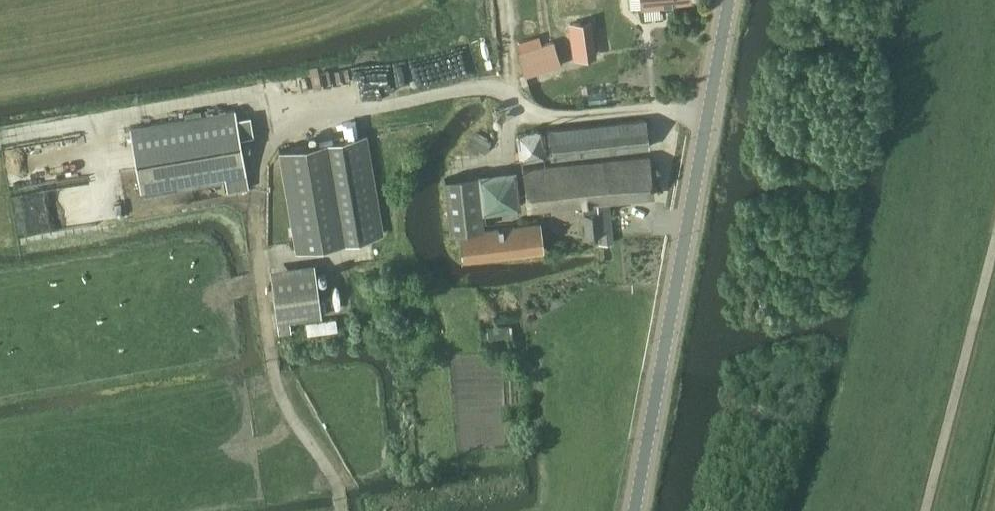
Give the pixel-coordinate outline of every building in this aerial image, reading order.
[(574,22),(568,23),(573,58),(595,55),(591,20),(574,22)] [(525,74),(561,62),(554,40),(518,51),(525,74)] [(235,108),(130,126),(140,189),(226,175),(228,188),(248,185),(246,171),(235,108)] [(550,156),(649,145),(645,116),(547,128),(550,156)] [(522,158),(547,155),(544,127),(519,130),(522,158)] [(367,133),(319,141),(279,148),(297,249),(337,242),(384,233),(367,133)] [(607,198),(653,193),(649,155),(524,168),(528,206),(582,201),(585,232),(598,231),(599,241),(612,239),(607,198)] [(450,230),(483,226),(477,173),(444,177),(450,230)] [(464,257),(542,248),(539,221),(461,230),(464,257)] [(315,271),(271,277),(279,333),(291,331),(290,319),(321,315),(315,271)] [(336,317),(306,321),(307,334),(338,330),(336,317)]
